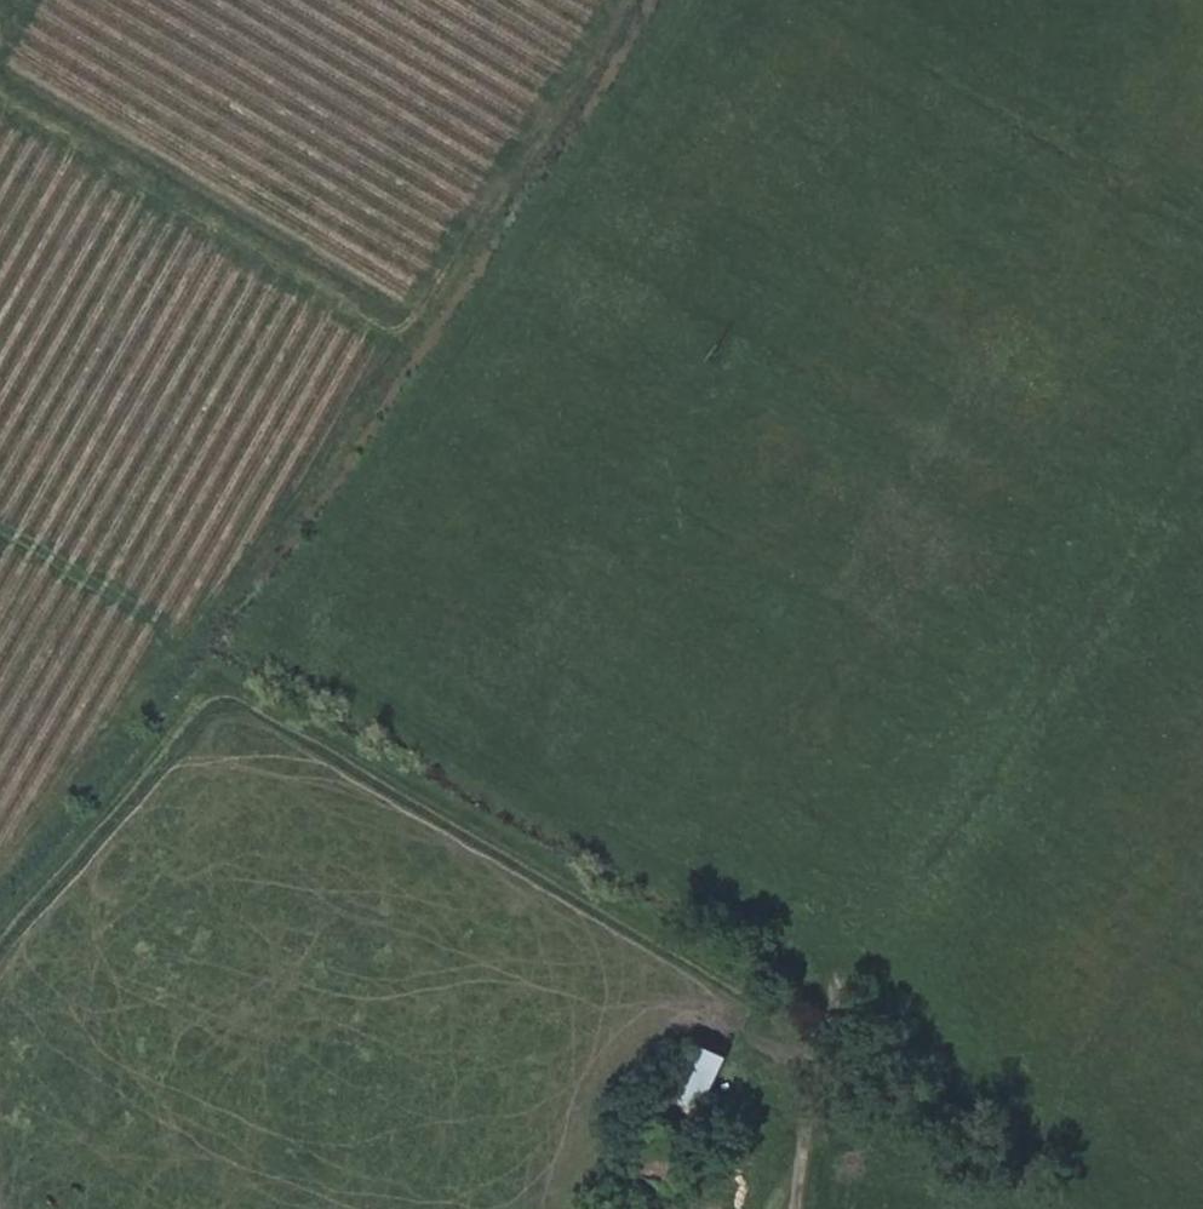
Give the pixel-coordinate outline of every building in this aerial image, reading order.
[(704,1108),(731,1054),(691,1034),(664,1089),(704,1108)]
